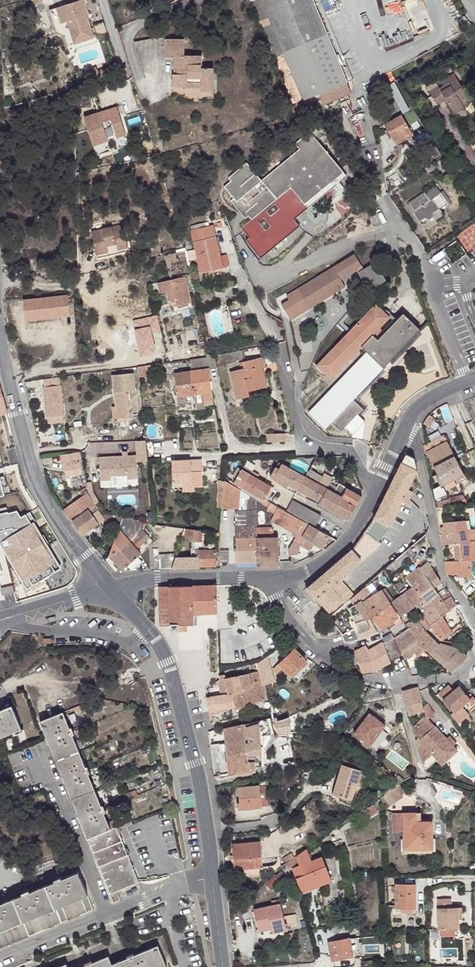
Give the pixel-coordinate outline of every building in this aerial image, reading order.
[(292,103),(302,99),(260,0),(249,0),(292,103)] [(350,84),(348,79),(345,80),(311,0),(260,0),(302,99),(333,86),(337,95),(344,92),(342,88),(350,84)] [(93,43),(87,24),(82,26),(81,22),(86,21),(88,20),(83,4),(73,7),(72,4),(66,6),(67,9),(49,15),(56,38),(64,42),(67,51),(93,43)] [(202,82),(201,86),(201,90),(214,91),(216,68),(203,67),(205,55),(187,52),(190,36),(171,34),(169,53),(177,54),(176,63),(180,64),(178,71),(175,71),(173,82),(185,84),(185,80),(202,82)] [(83,72),(87,81),(99,76),(97,72),(95,67),(83,72)] [(459,101),(466,96),(455,77),(438,88),(437,86),(428,92),(437,104),(445,99),(454,112),(463,107),(461,104),(459,101)] [(395,79),(388,82),(402,111),(410,107),(395,79)] [(468,100),(466,96),(459,101),(461,104),(468,100)] [(116,107),(84,117),(93,145),(108,141),(102,123),(111,120),(117,138),(125,135),(116,107)] [(395,144),(411,136),(401,116),(385,125),(395,144)] [(285,218),(340,178),(310,137),(294,149),(298,154),(259,182),(245,164),(226,178),(228,180),(221,185),(246,221),(236,229),(243,240),(240,242),(252,259),(294,229),(289,223),(285,218)] [(343,182),(340,178),(285,218),(289,223),(343,182)] [(440,191),(437,193),(433,187),(424,193),(408,203),(413,211),(412,212),(418,222),(425,218),(428,219),(434,219),(441,214),(437,209),(444,203),(446,206),(449,203),(440,191)] [(90,230),(97,256),(118,253),(117,250),(128,247),(122,224),(90,230)] [(218,257),(222,256),(217,236),(215,236),(211,224),(192,230),(203,272),(220,268),(218,257)] [(189,268),(185,250),(164,255),(170,280),(187,276),(191,276),(189,268)] [(292,298),(284,303),(294,318),(348,285),(344,278),(362,268),(361,266),(364,264),(357,252),(289,293),(292,298)] [(371,289),(387,280),(376,262),(361,271),(371,289)] [(170,280),(157,283),(159,293),(172,290),(176,307),(192,303),(191,301),(193,300),(192,295),(189,296),(186,285),(189,285),(187,276),(170,280)] [(27,320),(71,316),(69,295),(25,300),(27,320)] [(374,302),(315,364),(329,377),(360,345),(371,333),(387,315),(374,302)] [(193,308),(192,303),(176,307),(173,308),(174,313),(193,308)] [(366,351),(335,383),(352,399),(383,366),(418,328),(401,312),(376,338),(371,333),(360,345),(366,351)] [(243,350),(231,353),(232,357),(236,356),(237,362),(245,360),(243,350)] [(190,360),(197,359),(196,351),(173,353),(174,362),(190,360)] [(237,399),(250,396),(249,392),(266,387),(263,374),(261,375),(259,367),(265,366),(263,357),(240,363),(241,369),(231,372),(237,399)] [(164,363),(138,367),(139,378),(174,374),(173,366),(164,363)] [(192,372),(196,401),(214,399),(210,370),(192,372)] [(192,372),(174,374),(178,404),(196,401),(192,372)] [(115,400),(127,399),(126,393),(134,392),(132,374),(112,376),(115,400)] [(64,422),(61,377),(44,379),(48,423),(64,422)] [(335,383),(314,404),(332,420),(341,429),(361,409),(352,399),(335,383)] [(129,418),(127,399),(115,400),(115,406),(116,419),(129,418)] [(324,427),(332,420),(314,404),(308,411),(324,427)] [(269,442),(285,441),(285,433),(269,433),(269,442)] [(122,455),(99,456),(100,478),(110,478),(109,474),(127,473),(127,477),(137,476),(137,462),(147,462),(145,441),(135,441),(136,454),(127,455),(122,455)] [(447,443),(427,453),(437,474),(434,476),(440,489),(444,487),(443,484),(464,474),(455,457),(447,443)] [(8,471),(2,449),(0,450),(0,473),(8,471)] [(78,452),(62,455),(66,477),(82,474),(79,460),(81,459),(80,452),(78,452)] [(408,490),(417,472),(415,459),(406,455),(373,520),(389,528),(402,503),(405,497),(411,501),(414,493),(408,490)] [(185,459),(172,460),(173,482),(183,482),(183,490),(195,490),(194,485),(203,485),(201,460),(185,459)] [(244,464),(242,467),(257,476),(259,473),(244,464)] [(298,489),(304,477),(282,464),(274,479),(296,492),(298,489)] [(234,481),(263,498),(271,485),(257,476),(242,467),(241,467),(234,481)] [(309,470),(304,477),(326,490),(333,477),(325,472),(322,477),(309,470)] [(11,482),(8,471),(0,473),(0,485),(11,482)] [(356,506),(361,497),(341,486),(336,495),(326,490),(304,477),(298,489),(320,502),(319,503),(348,521),(348,520),(356,506)] [(241,489),(225,480),(222,507),(239,509),(241,489)] [(98,509),(88,492),(63,510),(72,522),(82,535),(103,519),(117,534),(119,530),(123,517),(98,509)] [(452,506),(462,505),(460,495),(450,497),(451,506),(452,506)] [(411,501),(405,497),(402,503),(408,506),(411,501)] [(304,521),(314,527),(322,514),(307,505),(305,507),(299,503),(292,515),(304,521)] [(292,515),(286,511),(285,511),(273,504),(269,511),(274,514),(271,520),(293,533),(292,536),(295,538),(304,521),(292,515)] [(257,539),(256,529),(256,511),(235,511),(237,562),(257,562),(257,539)] [(119,530),(117,534),(109,556),(122,571),(140,556),(136,550),(150,539),(143,530),(144,524),(123,517),(119,530)] [(373,520),(364,533),(381,545),(389,528),(373,520)] [(329,553),(337,540),(314,527),(304,521),(295,538),(289,550),(291,560),(299,558),(297,547),(299,544),(309,551),(313,544),(329,553)] [(444,546),(448,546),(461,544),(468,543),(467,530),(466,521),(445,523),(441,523),(441,534),(444,546)] [(202,532),(183,529),(180,539),(200,542),(200,541),(202,532)] [(272,529),(256,529),(257,539),(272,538),(272,529)] [(467,530),(468,543),(474,542),(474,530),(467,530)] [(209,543),(210,533),(207,533),(202,532),(200,541),(209,543)] [(364,533),(352,549),(362,561),(382,545),(381,545),(364,533)] [(257,562),(258,567),(279,567),(278,538),(272,538),(257,539),(257,562)] [(468,543),(461,544),(462,558),(457,558),(457,562),(447,562),(447,575),(458,575),(459,577),(470,577),(470,561),(474,561),(474,542),(468,543)] [(220,566),(219,547),(203,548),(203,551),(199,552),(199,554),(176,554),(175,558),(172,569),(199,569),(199,567),(220,566)] [(334,565),(343,576),(362,561),(352,549),(334,565)] [(411,557),(406,553),(404,555),(401,558),(399,559),(394,563),(399,568),(411,557)] [(162,570),(172,569),(175,558),(161,558),(162,570)] [(441,583),(435,571),(430,562),(420,568),(427,577),(426,578),(422,582),(413,588),(422,602),(424,605),(438,595),(433,588),(441,583)] [(343,576),(334,565),(306,589),(315,600),(317,599),(329,613),(342,602),(345,605),(351,600),(354,597),(342,582),(345,579),(343,576)] [(416,573),(422,582),(426,578),(420,570),(416,573)] [(161,627),(171,627),(171,625),(179,625),(179,626),(186,626),(192,626),(192,615),(191,586),(160,587),(161,627)] [(217,586),(191,586),(192,615),(217,614),(217,600),(222,600),(221,586),(217,586)] [(395,601),(386,588),(373,597),(366,587),(354,597),(359,603),(356,605),(348,609),(352,617),(360,613),(362,615),(365,621),(370,619),(372,618),(392,605),(391,604),(395,601)] [(391,604),(392,605),(400,618),(422,602),(413,588),(402,596),(395,601),(391,604)] [(441,593),(438,595),(424,605),(423,606),(426,616),(432,626),(442,618),(457,607),(451,597),(443,602),(441,598),(443,596),(441,593)] [(392,605),(372,618),(382,631),(400,618),(392,605)] [(353,619),(359,634),(371,629),(374,626),(370,619),(365,621),(362,615),(353,619)] [(442,640),(452,631),(442,618),(432,626),(426,616),(419,622),(426,632),(429,630),(433,628),(442,640)] [(419,622),(411,628),(420,644),(425,652),(425,653),(427,652),(430,654),(440,647),(439,646),(426,632),(419,622)] [(403,634),(394,638),(404,657),(413,652),(416,657),(425,652),(420,644),(411,628),(408,629),(403,634)] [(359,634),(361,639),(373,634),(371,629),(359,634)] [(394,638),(384,644),(391,663),(404,657),(394,638)] [(391,663),(384,644),(369,651),(367,647),(376,671),(391,663)] [(440,647),(430,654),(453,673),(468,658),(459,651),(442,645),(440,647)] [(367,647),(365,648),(355,653),(361,673),(376,671),(367,647)] [(291,675),(306,661),(295,649),(274,668),(279,673),(284,668),(291,675)] [(314,664),(308,659),(306,661),(291,675),(296,681),(314,664)] [(260,671),(260,672),(261,680),(267,679),(268,678),(266,670),(260,671)] [(260,672),(238,676),(241,691),(263,687),(263,686),(261,680),(260,672)] [(241,691),(238,676),(226,678),(225,675),(220,676),(220,678),(220,679),(218,680),(220,692),(221,696),(231,694),(241,692),(241,691)] [(263,687),(241,691),(241,692),(231,694),(234,707),(234,711),(248,708),(247,706),(266,702),(263,687)] [(402,691),(403,693),(409,713),(424,708),(423,702),(419,689),(419,687),(402,691)] [(448,688),(438,696),(453,714),(451,715),(458,724),(468,716),(461,708),(470,701),(459,688),(453,693),(448,688)] [(221,696),(206,699),(209,712),(209,716),(218,714),(218,713),(227,712),(226,709),(234,707),(231,694),(221,696)] [(459,752),(454,747),(448,740),(430,720),(436,715),(428,705),(424,708),(427,717),(413,729),(415,734),(418,738),(416,740),(419,750),(423,763),(433,754),(443,765),(459,752)] [(11,706),(0,711),(0,738),(21,730),(11,706)] [(109,830),(62,713),(39,722),(86,840),(87,839),(113,904),(119,901),(116,892),(138,883),(115,827),(109,830)] [(379,751),(393,734),(382,725),(384,722),(374,713),(358,733),(379,751)] [(274,735),(270,719),(245,726),(223,730),(227,775),(249,770),(249,769),(261,768),(260,755),(261,755),(260,738),(265,738),(274,735)] [(289,733),(286,722),(279,724),(276,725),(277,734),(289,733)] [(457,744),(451,737),(448,740),(454,747),(457,744)] [(343,763),(333,798),(353,803),(357,786),(365,788),(369,775),(361,773),(363,768),(343,763)] [(397,782),(381,796),(391,809),(404,800),(396,789),(401,785),(397,782)] [(259,788),(259,787),(238,789),(239,805),(238,805),(239,811),(261,809),(259,788)] [(268,808),(266,788),(259,788),(261,809),(268,808)] [(434,850),(433,822),(417,823),(417,814),(403,814),(393,814),(393,833),(404,832),(404,851),(434,850)] [(232,846),(234,871),(244,870),(245,876),(260,875),(260,868),(263,868),(260,843),(232,846)] [(294,857),(286,863),(288,870),(291,869),(299,887),(328,874),(321,856),(310,860),(305,849),(294,857)] [(291,853),(282,859),(285,864),(286,863),(294,857),(291,853)] [(328,874),(299,887),(302,893),(331,880),(328,874)] [(90,913),(76,876),(0,907),(0,950),(90,913)] [(417,908),(416,883),(395,884),(396,908),(417,908)] [(458,920),(457,907),(451,907),(451,898),(437,898),(437,929),(458,928),(458,920)] [(284,923),(279,901),(272,902),(272,907),(253,911),(258,930),(270,927),(272,933),(287,929),(286,923),(284,923)] [(329,944),(332,960),(332,961),(342,959),(343,965),(353,962),(348,939),(329,944)] [(156,946),(110,966),(107,958),(84,966),(165,966),(156,946)]
